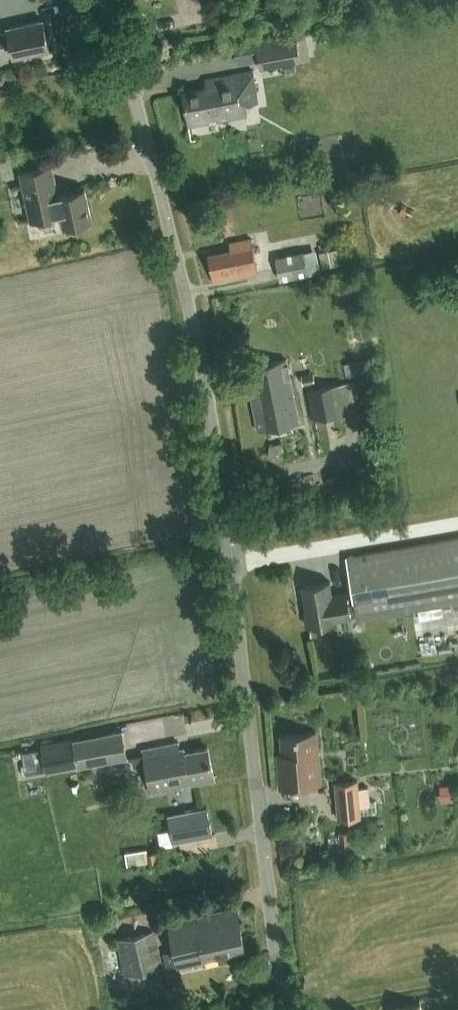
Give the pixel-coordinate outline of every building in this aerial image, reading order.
[(49,49),(42,20),(7,28),(8,31),(0,32),(0,46),(10,44),(13,56),(49,49)] [(258,69),(302,60),(297,33),(253,42),(258,69)] [(189,125),(246,115),(245,106),(258,103),(252,71),(239,74),(204,80),(206,88),(183,92),(189,125)] [(85,188),(58,194),(52,165),(19,172),(30,222),(61,215),(64,226),(92,220),(91,216),(93,216),(91,203),(88,204),(85,188)] [(221,236),(231,234),(228,222),(219,224),(221,236)] [(214,280),(258,271),(251,238),(230,243),(231,249),(208,254),(214,280)] [(322,266),(340,263),(337,248),(319,252),(322,266)] [(280,280),(309,274),(304,251),(276,257),(280,280)] [(292,387),(286,359),(255,365),(261,392),(252,395),(259,430),(299,422),(292,387)] [(300,384),(312,382),(311,372),(298,374),(300,384)] [(313,419),(361,411),(356,387),(352,387),(351,382),(307,390),(309,405),(310,405),(313,419)] [(354,603),(349,604),(346,591),(332,594),(330,581),(303,586),(306,610),(305,610),(308,625),(337,620),(336,619),(356,615),(357,619),(457,602),(457,537),(346,556),(354,603)] [(72,740),(78,766),(127,756),(122,730),(72,740)] [(282,734),(284,753),(278,754),(282,788),(323,784),(318,730),(282,734)] [(189,783),(213,778),(207,747),(179,752),(177,742),(143,749),(151,792),(182,786),(182,783),(189,781),(189,783)] [(338,819),(362,817),(359,780),(334,783),(338,819)] [(205,799),(174,806),(179,829),(210,823),(205,799)] [(204,960),(204,957),(246,948),(237,907),(169,923),(178,966),(204,960)] [(161,966),(152,930),(113,940),(122,976),(126,975),(130,991),(158,984),(155,968),(161,966)]
